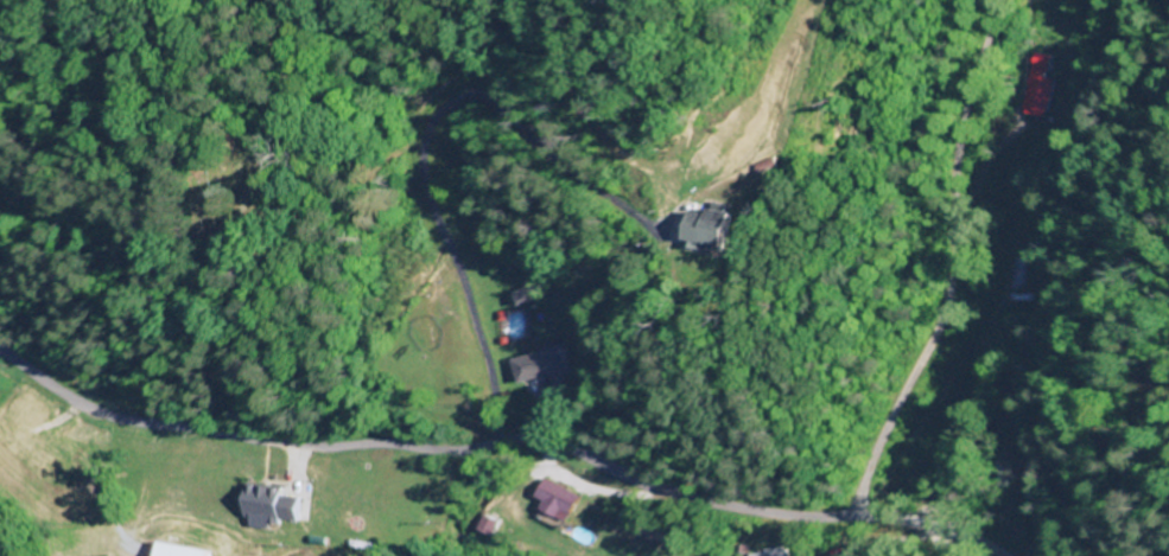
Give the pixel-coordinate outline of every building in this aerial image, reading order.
[(1048,80),(1043,79),(1047,56),(1028,53),(1019,115),(1042,118),(1048,80)] [(740,253),(745,215),(700,210),(695,248),(740,253)] [(1020,292),(1020,260),(1005,260),(1005,292),(1020,292)] [(508,293),(512,305),(529,299),(525,287),(508,293)] [(509,357),(516,385),(561,374),(554,347),(509,357)] [(1013,461),(994,461),(994,483),(1013,483),(1013,461)] [(568,517),(578,498),(542,480),(530,506),(556,519),(559,512),(568,517)] [(158,543),(156,555),(208,555),(208,551),(158,543)]
